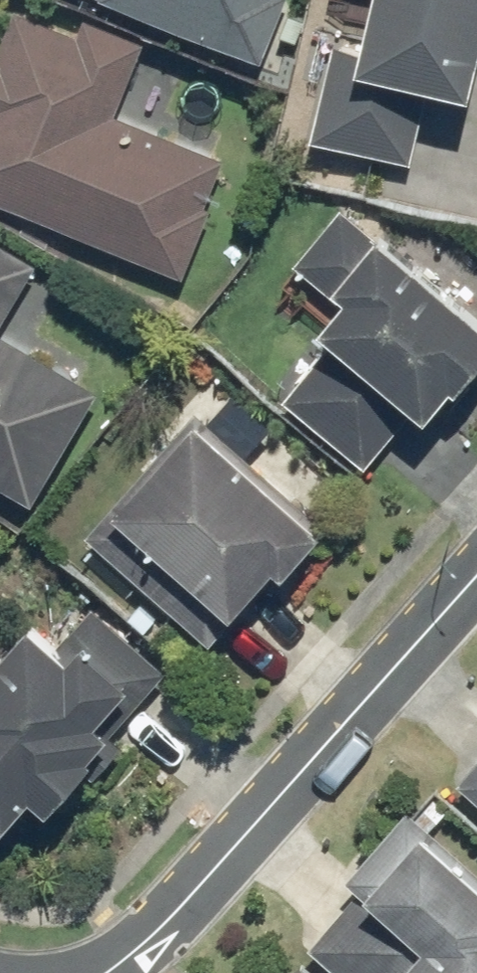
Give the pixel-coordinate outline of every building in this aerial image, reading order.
[(279,51),(297,0),(131,0),(279,51)] [(399,68),(476,84),(476,80),(476,0),(377,0),(367,46),(364,60),(399,68)] [(228,160),(117,112),(148,40),(91,15),(85,30),(21,2),(0,51),(0,197),(188,280),(225,194),(215,189),(228,160)] [(364,60),(367,46),(336,39),(315,136),(417,158),(431,95),(395,88),(399,68),(364,60)] [(421,401),(435,412),(461,380),(465,383),(476,368),(476,307),(343,201),(299,256),(316,270),(296,295),(330,322),(327,326),(421,401)] [(41,264),(0,239),(0,331),(41,264)] [(421,401),(327,326),(275,392),(369,467),(421,401)] [(37,496),(100,393),(0,331),(0,473),(37,496)] [(88,543),(217,646),(278,569),(290,578),(336,521),(195,409),(88,543)] [(100,759),(93,753),(116,727),(106,718),(134,687),(151,701),(176,673),(96,602),(58,645),(33,623),(0,660),(0,822),(6,827),(35,795),(53,811),(100,759)] [(459,777),(476,794),(476,758),(459,777)] [(412,805),(349,875),(361,885),(306,946),(337,972),(476,972),(476,862),(412,805)]
